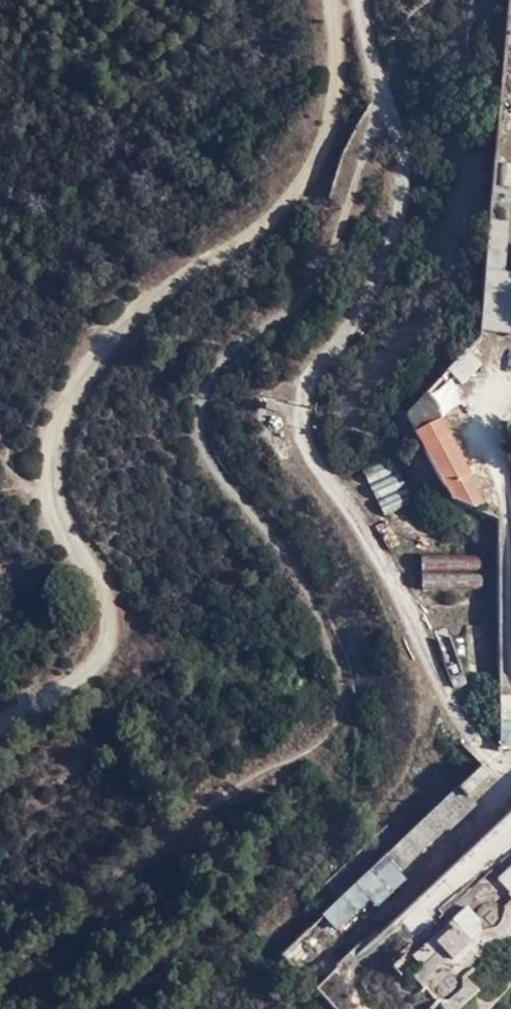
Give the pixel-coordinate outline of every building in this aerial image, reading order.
[(500,189),(510,190),(510,167),(500,167),(500,189)] [(485,335),(510,336),(510,274),(509,274),(510,207),(510,192),(490,191),(485,335)] [(469,354),(447,376),(461,390),(483,368),(469,354)] [(405,413),(455,517),(484,503),(433,399),(405,413)] [(370,480),(382,510),(412,497),(400,468),(370,480)] [(422,555),(425,592),(486,587),(483,551),(422,555)] [(510,744),(510,696),(501,696),(501,744),(510,744)] [(411,879),(403,869),(479,806),(472,798),(492,782),(484,773),(319,911),(337,932),(375,900),(380,905),(411,879)] [(419,938),(510,843),(510,842),(498,829),(406,925),(419,938)] [(496,882),(510,899),(510,869),(496,882)] [(478,997),(453,969),(489,937),(466,911),(406,964),(446,1008),(465,1008),(478,997)]
